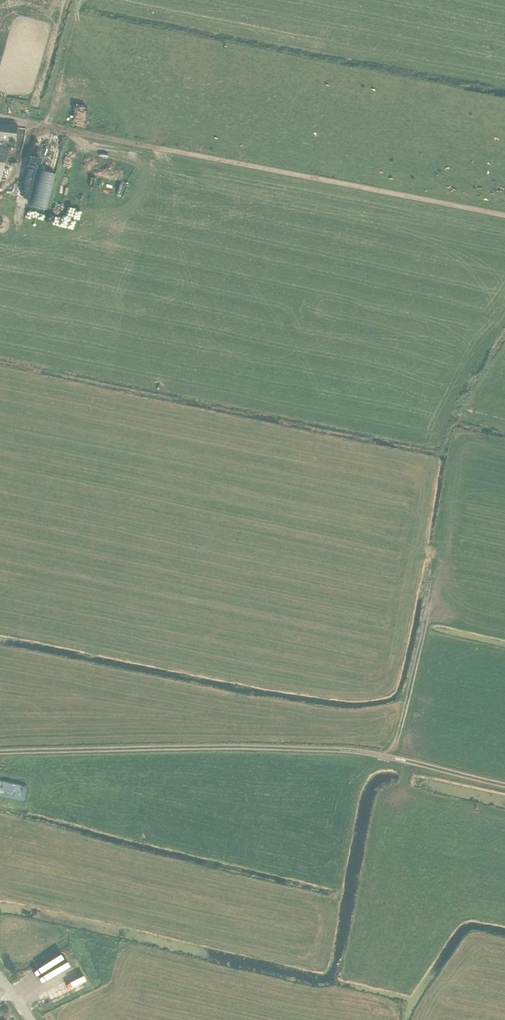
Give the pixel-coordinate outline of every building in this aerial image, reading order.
[(17,124),(0,122),(0,181),(8,150),(11,143),(14,143),(17,124)] [(28,783),(0,780),(0,796),(26,799),(28,783)] [(54,1011),(57,1005),(40,994),(36,1000),(54,1011)]
